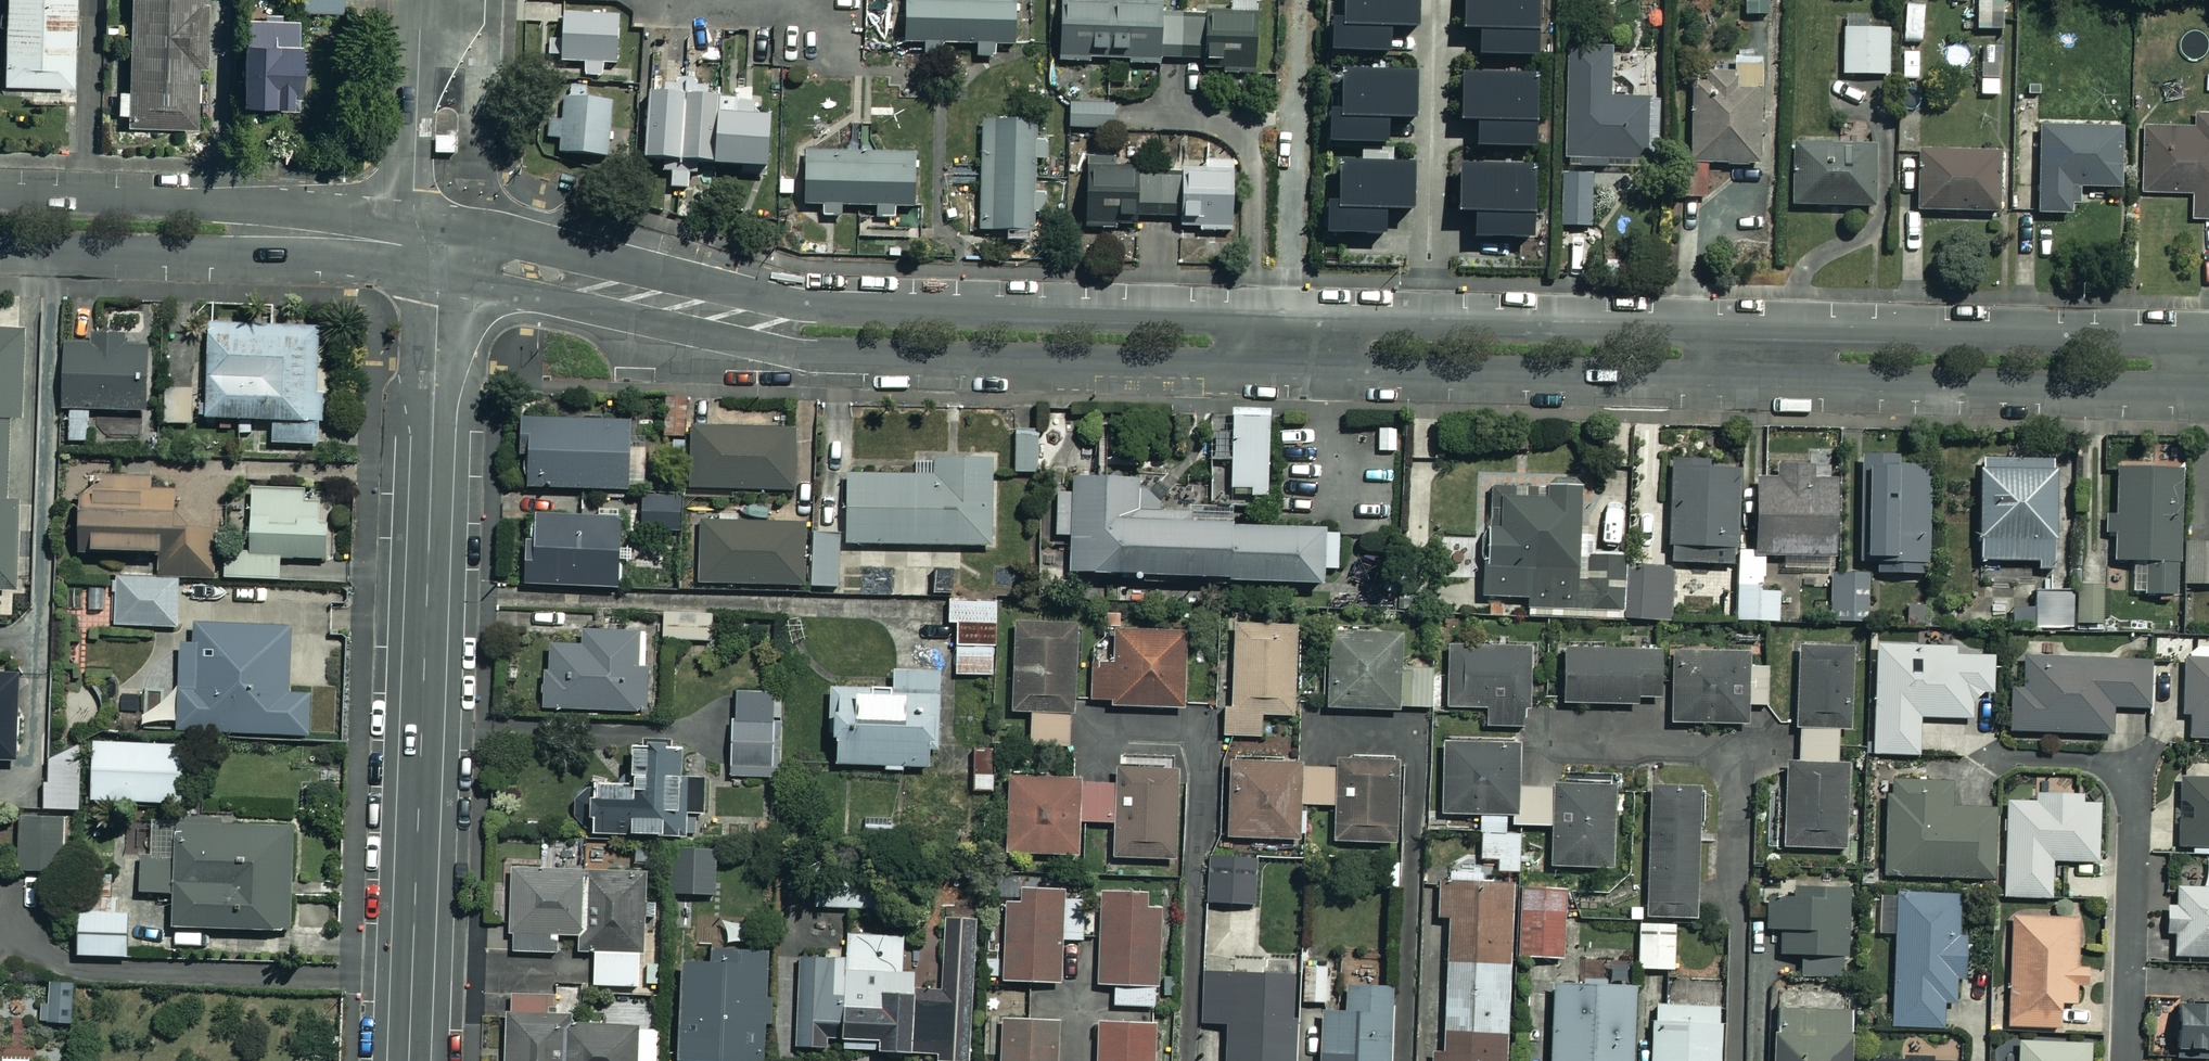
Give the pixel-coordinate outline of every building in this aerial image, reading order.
[(72,0),(3,0),(2,86),(70,87),(72,0)] [(123,128),(190,130),(193,71),(198,71),(201,7),(194,6),(194,0),(129,0),(127,61),(114,61),(112,118),(123,118),(123,128)] [(294,13),(346,14),(346,0),(295,0),(294,13)] [(904,46),(925,47),(925,59),(953,60),(953,47),(983,47),(982,61),(997,61),(998,47),(1016,48),(1017,0),(906,0),(904,46)] [(1059,65),(1088,66),(1088,62),(1127,63),(1127,68),(1163,68),(1163,56),(1195,57),(1196,11),(1159,11),(1159,0),(1060,0),(1059,65)] [(1334,52),(1378,53),(1378,38),(1378,27),(1407,27),(1407,0),(1334,0),(1334,52)] [(1455,30),(1466,29),(1466,39),(1467,56),(1529,55),(1528,0),(1455,0),(1455,30)] [(1743,15),(1770,14),(1769,0),(1743,0),(1743,15)] [(2003,0),(1974,0),(1973,29),(2002,30),(2003,0)] [(623,17),(568,13),(565,61),(588,63),(587,77),(605,78),(606,63),(620,64),(623,17)] [(1261,19),(1213,19),(1213,76),(1260,76),(1261,19)] [(298,27),(242,25),(238,108),(294,110),(298,27)] [(1887,31),(1840,32),(1841,75),(1888,74),(1887,31)] [(1562,160),(1576,161),(1575,168),(1607,169),(1607,162),(1643,163),(1645,98),(1609,97),(1611,46),(1565,45),(1562,160)] [(2003,46),(1980,46),(1979,100),(2002,100),(2003,46)] [(1756,165),(1758,61),(1732,60),(1731,76),(1689,75),(1687,165),(1671,164),(1670,197),(1705,197),(1706,164),(1756,165)] [(1383,130),(1383,118),(1403,118),(1404,70),(1332,68),(1331,146),(1382,147),(1383,130)] [(1452,120),(1464,120),(1464,133),(1463,148),(1522,149),(1524,72),(1453,71),(1452,120)] [(582,90),(548,88),(545,137),(558,138),(557,153),(607,156),(610,102),(581,100),(582,90)] [(649,161),(675,163),(673,190),(696,191),(697,165),(768,169),(772,119),(763,119),(764,104),(653,96),(649,161)] [(1112,105),(1067,103),(1066,128),(1111,130),(1112,105)] [(2194,106),(2193,124),(2143,124),(2142,189),(2190,190),(2190,216),(2208,216),(2208,106),(2194,106)] [(1032,231),(1032,215),(1045,215),(1046,191),(1033,191),(1033,159),(1046,159),(1046,142),(1032,142),(1033,117),(979,116),(977,230),(1032,231)] [(2114,126),(2032,128),(2034,215),(2070,214),(2070,189),(2115,188),(2114,126)] [(456,151),(456,138),(435,138),(435,151),(456,151)] [(1872,144),(1789,144),(1789,206),(1872,206),(1872,144)] [(917,152),(811,150),(810,204),(826,204),(826,217),(847,217),(848,207),(878,208),(877,219),(900,220),(900,209),(916,210),(917,152)] [(1995,154),(1915,151),(1912,210),(1993,213),(1995,154)] [(1378,237),(1378,209),(1401,209),(1402,164),(1329,162),(1327,236),(1378,237)] [(1449,212),(1469,212),(1468,234),(1523,234),(1524,166),(1449,165),(1449,212)] [(1231,173),(1088,174),(1088,220),(1200,220),(1200,232),(1231,231),(1231,173)] [(1586,173),(1558,174),(1560,226),(1589,225),(1586,173)] [(316,327),(203,326),(202,420),(270,420),(270,444),(315,444),(316,327)] [(10,590),(10,500),(0,500),(1,420),(14,420),(14,331),(0,331),(0,590),(10,590)] [(59,338),(60,440),(88,440),(88,410),(141,410),(140,337),(59,338)] [(190,389),(169,390),(171,424),(192,423),(190,389)] [(1266,411),(1227,412),(1229,496),(1268,495),(1266,411)] [(624,422),(520,420),(519,487),(623,489),(624,422)] [(794,431),(685,427),(683,487),(792,490),(794,431)] [(1032,436),(1014,437),(1014,471),(1033,471),(1032,436)] [(1809,468),(1774,467),(1774,480),(1753,479),(1751,555),(1782,556),(1782,568),(1807,569),(1807,556),(1833,556),(1836,449),(1809,448),(1809,468)] [(1896,465),(1896,457),(1856,457),(1855,561),(1925,562),(1925,465),(1896,465)] [(990,458),(919,458),(919,476),(844,476),(843,545),(990,545),(990,458)] [(2048,461),(1975,462),(1976,561),(2049,560),(2048,461)] [(2178,469),(2113,466),(2109,560),(2131,561),(2130,595),(2172,596),(2178,469)] [(1732,468),(1669,468),(1668,563),(1732,564),(1732,468)] [(1335,569),(1336,531),(1135,522),(1137,481),(1066,478),(1065,490),(1055,490),(1053,535),(1067,536),(1065,573),(1316,585),(1316,568),(1335,569)] [(210,486),(72,485),(72,551),(156,552),(155,576),(209,577),(210,486)] [(1615,610),(1617,583),(1603,582),(1604,572),(1585,571),(1586,557),(1571,556),(1575,490),(1486,487),(1479,602),(1615,610)] [(326,492),(248,488),(245,552),(222,551),(221,577),(275,580),(277,557),(323,560),(326,492)] [(679,497),(639,495),(638,529),(677,531),(679,497)] [(616,518),(530,516),(529,543),(520,542),(519,585),(614,588),(616,518)] [(800,524),(696,522),(695,582),(834,586),(835,535),(800,535),(800,524)] [(2184,544),(2185,585),(2208,584),(2208,543),(2184,544)] [(1761,585),(1762,558),(1736,557),(1736,584),(1761,585)] [(1669,569),(1627,568),(1627,619),(1668,620),(1669,569)] [(1863,574),(1827,574),(1827,621),(1863,621),(1863,574)] [(175,580),(113,578),(111,625),(174,627),(175,580)] [(2098,624),(2098,587),(2075,587),(2074,623),(2098,624)] [(1777,591),(1736,591),(1735,621),(1777,621),(1777,591)] [(995,602),(946,599),(944,624),(955,625),(952,674),(989,676),(995,602)] [(712,611),(662,610),(662,640),(711,641),(712,611)] [(1071,625),(1011,622),(1007,712),(1028,713),(1027,745),(1066,747),(1071,625)] [(191,624),(190,645),(177,644),(174,731),(304,735),(306,696),(286,695),(288,628),(191,624)] [(1297,626),(1231,624),(1228,707),(1222,706),(1221,735),(1261,737),(1262,715),(1293,716),(1297,626)] [(1181,631),(1111,630),(1110,665),(1089,665),(1088,707),(1179,709),(1181,631)] [(646,633),(579,632),(579,646),(544,645),(544,670),(538,670),(538,710),(645,711),(646,633)] [(1395,634),(1321,634),(1322,710),(1432,708),(1431,670),(1396,670),(1395,634)] [(1524,645),(1444,646),(1444,707),(1484,707),(1484,727),(1524,727),(1524,645)] [(1844,766),(1834,766),(1835,729),(1847,729),(1848,646),(1795,645),(1794,766),(1782,766),(1781,848),(1843,849),(1844,766)] [(1954,648),(1873,645),(1870,753),(1916,755),(1917,717),(1968,719),(1969,693),(1990,694),(1991,657),(1953,656),(1954,648)] [(1655,651),(1559,652),(1560,705),(1656,704),(1655,651)] [(1743,652),(1669,651),(1668,723),(1743,724),(1744,705),(1767,705),(1767,668),(1743,668),(1743,652)] [(2181,654),(2179,713),(2186,714),(2185,737),(2208,738),(2208,656),(2181,654)] [(2146,661),(2021,657),(2020,686),(2008,686),(2007,731),(2108,734),(2109,707),(2145,708),(2146,661)] [(935,668),(889,671),(890,688),(825,692),(830,767),(880,764),(880,770),(923,767),(922,747),(940,746),(935,668)] [(0,675),(0,767),(12,767),(11,675),(0,675)] [(778,721),(727,720),(727,777),(777,778),(778,721)] [(178,745),(88,743),(87,800),(177,801),(178,745)] [(1510,815),(1510,786),(1510,744),(1438,745),(1439,816),(1478,815),(1478,859),(1495,859),(1496,872),(1516,872),(1516,835),(1504,835),(1503,815),(1510,815)] [(992,792),(992,750),(968,750),(968,793),(992,792)] [(77,809),(76,753),(44,754),(45,809),(77,809)] [(674,756),(625,754),(623,789),(590,788),(587,833),(695,839),(699,776),(673,775),(674,756)] [(1297,765),(1295,805),(1331,806),(1330,842),(1393,844),(1397,759),(1343,757),(1342,767),(1297,765)] [(1295,805),(1297,765),(1225,762),(1221,837),(1294,840),(1295,805)] [(1077,780),(1076,822),(1110,823),(1110,859),(1170,860),(1172,769),(1111,767),(1111,781),(1077,780)] [(1076,822),(1077,780),(1005,778),(1003,854),(1076,856),(1076,822)] [(2177,780),(2175,846),(2208,847),(2208,780),(2177,780)] [(1948,784),(1884,782),(1882,875),(1992,877),(1993,808),(1947,807),(1948,784)] [(1510,786),(1510,815),(1510,824),(1552,823),(1553,868),(1610,868),(1610,785),(1510,786)] [(1694,791),(1646,790),(1645,918),(1692,918),(1694,791)] [(2097,797),(2032,795),(2032,802),(2005,801),(2001,896),(2049,898),(2050,860),(2095,861),(2097,797)] [(60,818),(17,818),(16,872),(59,872),(60,818)] [(282,931),(281,825),(176,826),(176,831),(143,831),(144,861),(136,861),(137,895),(168,895),(168,932),(282,931)] [(713,850),(668,848),(666,893),(712,895),(713,850)] [(1252,858),(1207,856),(1205,903),(1250,905),(1252,858)] [(859,871),(816,870),(816,908),(859,908),(859,871)] [(505,872),(504,952),(556,953),(556,935),(580,935),(579,951),(591,951),(591,986),(638,987),(639,873),(505,872)] [(1515,884),(1483,883),(1483,874),(1437,872),(1435,918),(1444,918),(1439,1035),(1429,1035),(1428,1060),(1508,1060),(1512,957),(1515,884)] [(1515,884),(1512,957),(1559,959),(1562,886),(1515,884)] [(1847,890),(1791,887),(1790,899),(1765,898),(1764,929),(1778,930),(1777,954),(1805,955),(1804,982),(1843,984),(1847,890)] [(2207,887),(2174,888),(2174,906),(2164,906),(2164,957),(2208,956),(2208,895),(2207,895),(2207,887)] [(1057,893),(998,894),(1000,984),(1059,982),(1057,893)] [(1958,895),(1893,894),(1891,1027),(1940,1027),(1940,1001),(1956,1001),(1958,895)] [(1154,898),(1097,896),(1094,985),(1111,985),(1111,1005),(1151,1006),(1154,898)] [(126,957),(126,912),(73,911),(73,956),(126,957)] [(2074,919),(2009,918),(2008,1026),(2055,1027),(2055,1003),(2073,1003),(2074,919)] [(940,919),(936,988),(913,987),(914,974),(899,973),(901,936),(844,933),(842,962),(794,959),(790,1047),(933,1055),(932,1060),(965,1060),(973,921),(940,919)] [(1672,923),(1636,923),(1637,970),(1673,969),(1672,923)] [(701,966),(676,966),(674,1060),(760,1060),(762,952),(701,951),(701,966)] [(1332,969),(1302,968),(1301,1002),(1331,1004),(1332,969)] [(1201,975),(1201,1024),(1221,1024),(1221,1060),(1289,1060),(1289,975),(1201,975)] [(69,1024),(73,987),(43,984),(39,1021),(69,1024)] [(1550,984),(1547,1060),(1628,1060),(1631,987),(1550,984)] [(1315,1060),(1382,1060),(1386,991),(1342,988),(1340,1015),(1318,1014),(1316,1056),(1315,1060)] [(503,996),(501,1060),(654,1060),(656,1029),(550,1025),(551,998),(503,996)] [(1649,1005),(1647,1060),(1716,1060),(1718,1007),(1649,1005)] [(2171,1005),(2170,1050),(2208,1050),(2208,1006),(2171,1005)] [(1774,1011),(1774,1031),(1768,1031),(1769,1060),(1842,1060),(1842,1010),(1774,1011)] [(1316,1056),(1318,1014),(1295,1013),(1293,1055),(1316,1056)] [(996,1023),(995,1060),(1051,1060),(1051,1024),(996,1023)] [(1094,1023),(1093,1060),(1148,1060),(1149,1024),(1094,1023)] [(2016,1043),(2016,1060),(2088,1060),(2088,1043),(2016,1043)]
